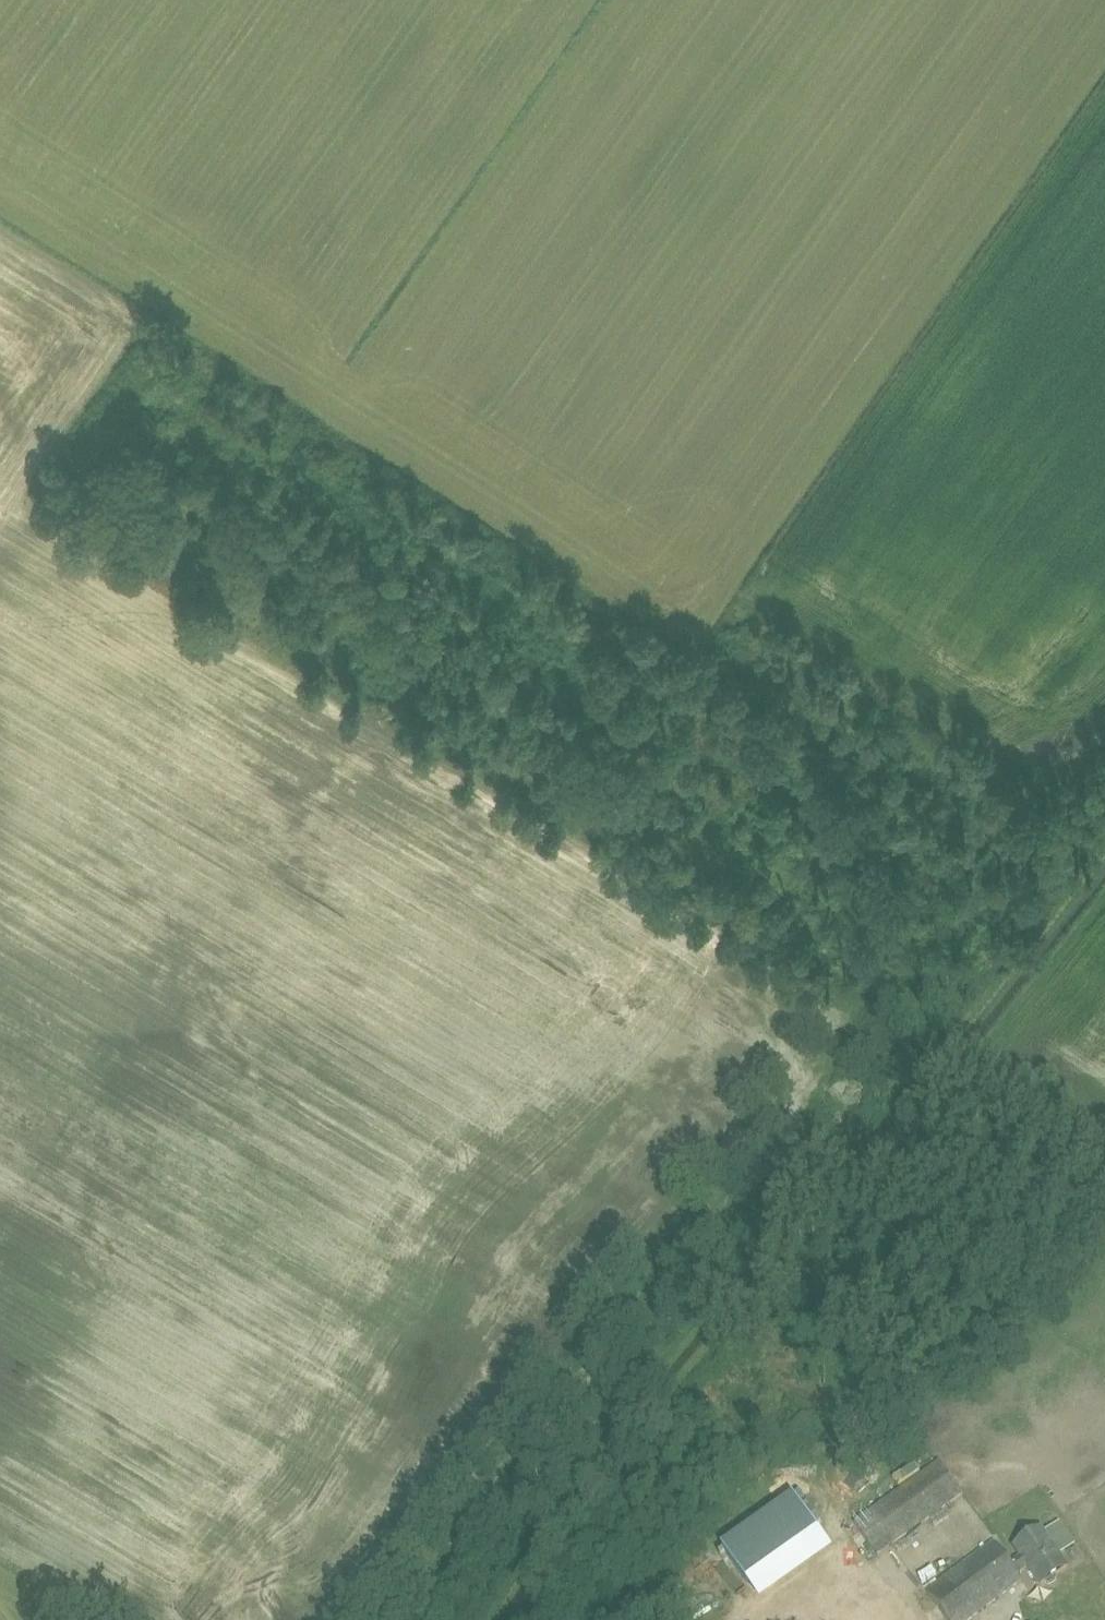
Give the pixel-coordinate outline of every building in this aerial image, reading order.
[(962,1494),(963,1493),(939,1460),(937,1461),(853,1521),(878,1555),(962,1494)] [(723,1549),(761,1605),(834,1555),(796,1500),(723,1549)] [(1044,1583),(1049,1585),(1057,1580),(1056,1574),(1067,1567),(1040,1528),(1014,1546),(1021,1557),(1010,1564),(994,1541),(926,1591),(947,1619),(969,1619),(1021,1580),(1017,1574),(1028,1566),(1041,1585),(1044,1583)] [(916,1581),(909,1585),(923,1612),(930,1608),(916,1581)] [(713,1610),(717,1601),(692,1590),(688,1599),(713,1610)]
